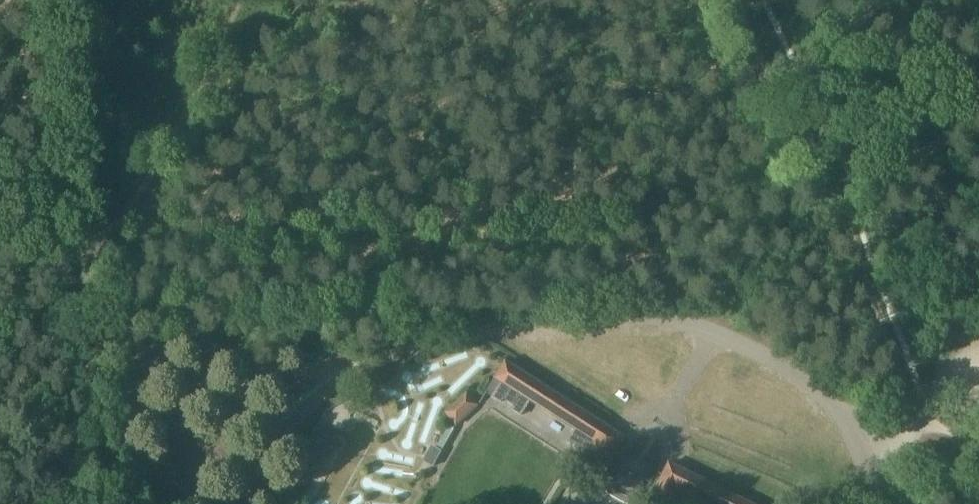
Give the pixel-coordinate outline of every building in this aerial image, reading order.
[(506,362),(495,379),(486,393),(502,403),(512,389),(522,395),(512,410),(522,417),(532,402),(597,443),(588,457),(605,468),(624,437),(506,362)] [(457,425),(478,405),(467,393),(446,413),(457,425)] [(433,467),(455,429),(450,426),(437,449),(432,446),(423,462),(433,467)] [(634,462),(630,463),(629,463),(624,473),(625,478),(635,484),(639,482),(645,472),(644,468),(634,462)] [(669,464),(653,497),(668,503),(672,503),(678,491),(706,503),(750,503),(669,464)]
